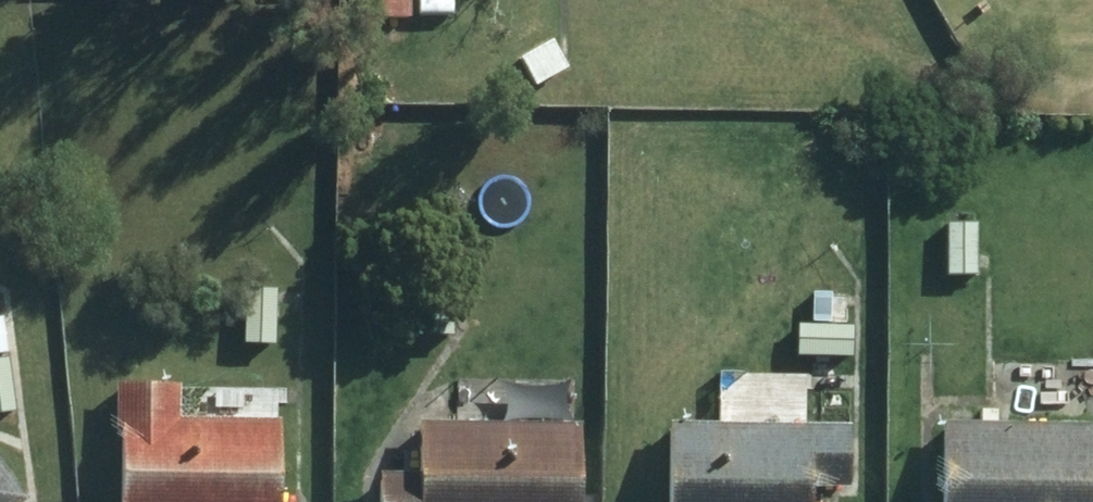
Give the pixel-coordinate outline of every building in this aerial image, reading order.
[(349,17),(403,17),(403,0),(349,0),(349,17)] [(549,39),(517,57),(532,85),(564,66),(549,39)] [(978,275),(978,220),(942,221),(942,274),(978,275)] [(277,288),(238,287),(237,317),(276,317),(277,288)] [(843,295),(808,294),(808,323),(843,324),(843,295)] [(28,306),(0,309),(0,353),(1,353),(2,358),(33,355),(28,306)] [(274,424),(169,424),(170,387),(116,386),(115,501),(274,501),(274,424)] [(843,427),(665,425),(664,501),(803,501),(803,487),(842,486),(843,427)] [(939,425),(939,501),(1088,501),(1088,496),(1092,496),(1092,427),(939,425)] [(573,428),(413,427),(412,477),(377,476),(377,501),(572,501),(573,428)] [(15,501),(0,481),(0,501),(13,501),(15,501)]
